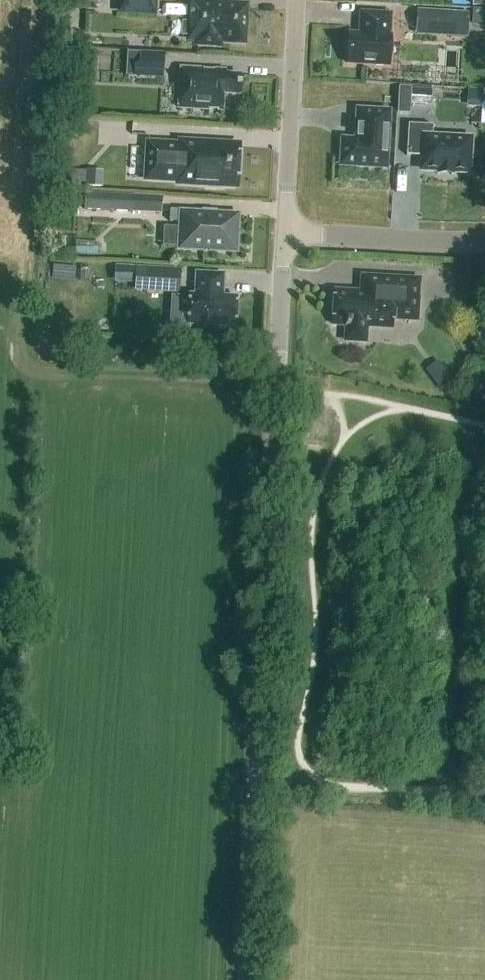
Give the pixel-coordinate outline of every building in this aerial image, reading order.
[(153,11),(153,0),(122,0),(122,10),(153,11)] [(243,40),(245,6),(193,4),(191,37),(198,38),(198,42),(219,43),(219,39),(243,40)] [(484,23),(484,9),(472,8),(471,23),(484,23)] [(416,9),(415,25),(451,27),(451,36),(467,38),(469,12),(452,11),(416,9)] [(389,65),(391,35),(389,35),(391,14),(361,12),(359,33),(349,33),(347,63),(389,65)] [(164,52),(139,51),(138,77),(163,78),(164,52)] [(239,94),(240,74),(225,73),(225,69),(181,67),(179,107),(223,110),(224,93),(239,94)] [(400,86),(398,107),(407,108),(409,87),(400,86)] [(389,111),(358,110),(356,140),(349,140),(343,145),(342,164),(375,166),(386,156),(389,111)] [(421,169),(468,172),(469,139),(432,137),(432,125),(407,124),(406,155),(422,156),(421,169)] [(179,182),(207,183),(209,186),(221,186),(223,184),(238,185),(238,176),(239,176),(240,155),(240,145),(217,144),(217,143),(202,142),(202,143),(181,142),(181,145),(149,144),(147,177),(179,179),(179,182)] [(102,170),(85,170),(85,186),(102,186),(102,170)] [(132,194),(84,192),(84,209),(131,211),(132,194)] [(235,249),(237,216),(215,214),(215,211),(204,210),(204,214),(183,213),(183,210),(169,209),(169,221),(182,222),(181,247),(235,249)] [(178,293),(179,269),(118,265),(118,274),(139,275),(138,284),(144,285),(144,291),(178,293)] [(235,326),(237,296),(223,295),(224,273),(196,272),(195,294),(190,293),(189,324),(235,326)] [(417,319),(419,279),(362,275),(361,291),(335,290),(333,323),(347,324),(346,340),(366,341),(367,325),(393,327),(393,318),(417,319)] [(173,331),(174,321),(163,321),(162,331),(173,331)] [(452,379),(444,368),(430,378),(439,389),(452,379)]
